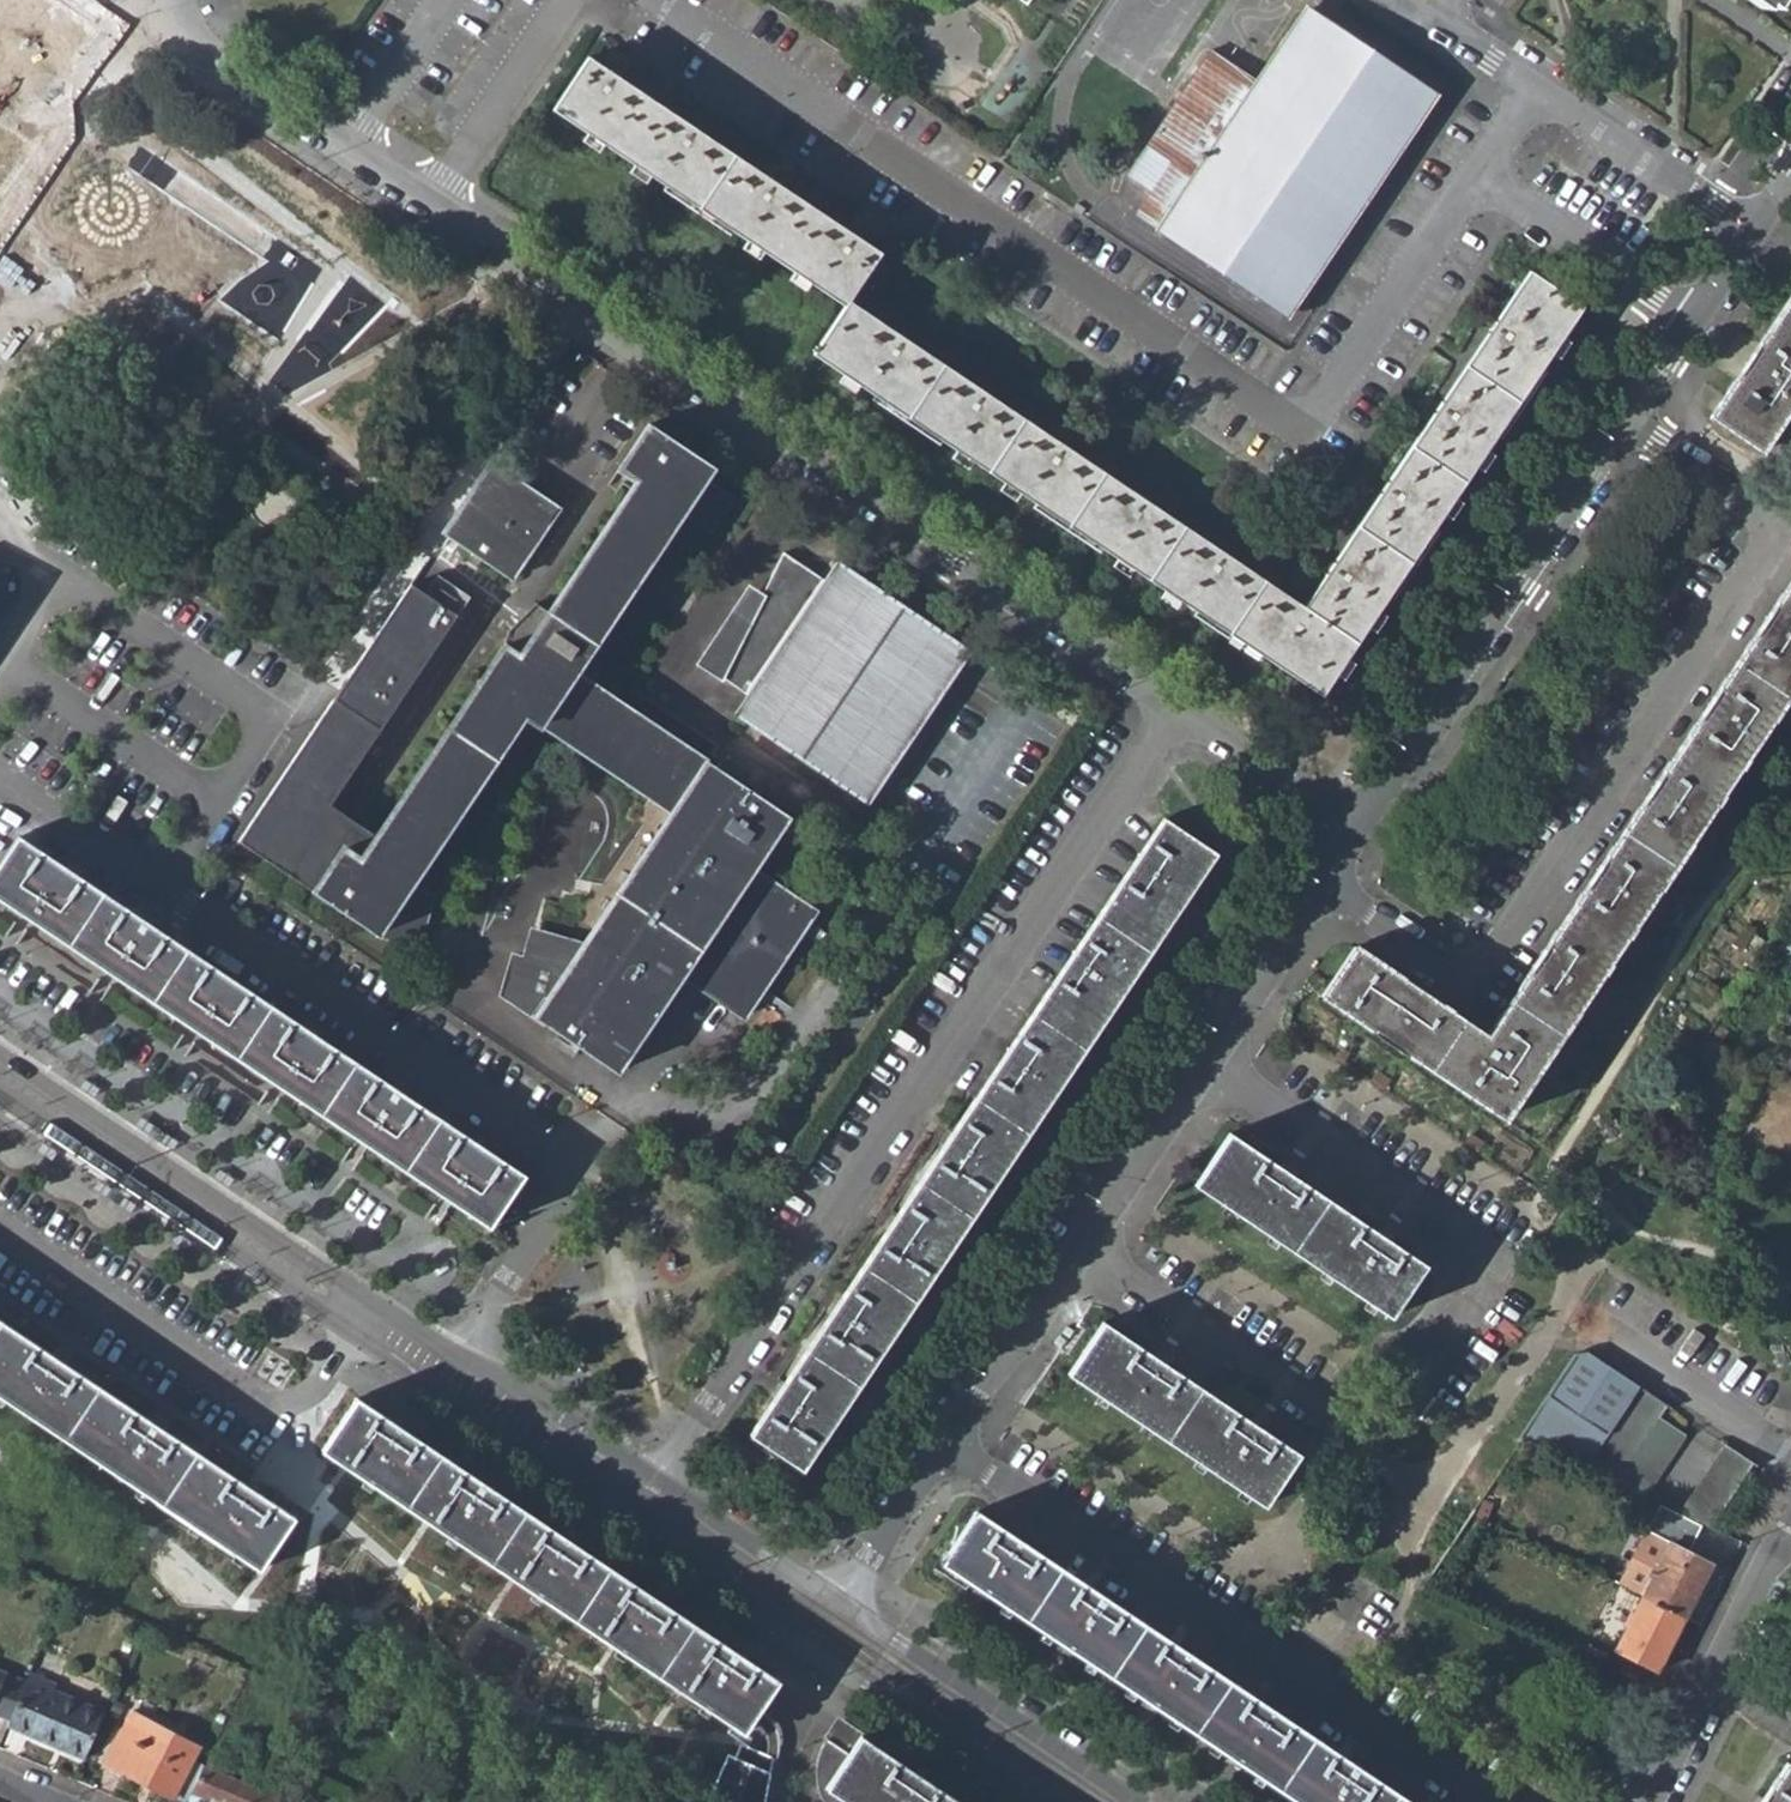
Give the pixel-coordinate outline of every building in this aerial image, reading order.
[(1790,0),(1746,0),(1777,21),(1790,0)] [(1293,323),(1444,95),(1325,14),(1271,91),(1220,55),(1155,154),(1171,165),(1167,170),(1175,176),(1143,222),(1293,323)] [(1328,702),(1588,312),(1537,277),(1311,613),(858,307),(889,259),(596,62),(561,116),(853,312),(820,361),(1328,702)] [(1720,425),(1768,456),(1790,422),(1790,318),(1720,425)] [(741,1020),(811,916),(750,874),(783,822),(568,677),(706,470),(641,427),(611,472),(628,484),(508,665),(493,656),(369,840),(328,812),(455,622),(410,591),(349,680),(349,691),(354,694),(343,710),(333,704),(238,850),(373,939),(518,722),(667,822),(530,1024),(612,1079),(680,979),(741,1020)] [(557,517),(489,470),(443,539),(509,587),(557,517)] [(873,813),(976,663),(852,579),(839,598),(796,569),(774,611),(761,602),(708,680),(731,696),(733,691),(763,711),(751,729),(873,813)] [(1790,689),(1790,583),(1485,1038),(1355,951),(1321,1000),(1501,1121),(1687,844),(1790,689)] [(810,1478),(1221,861),(1172,827),(759,1443),(810,1478)] [(497,1236),(531,1183),(189,952),(153,1006),(497,1236)] [(79,1076),(75,1083),(93,1094),(97,1087),(79,1076)] [(1401,1324),(1432,1273),(1239,1141),(1204,1191),(1401,1324)] [(38,1142),(33,1150),(51,1161),(56,1154),(38,1142)] [(214,1168),(210,1175),(228,1186),(232,1179),(214,1168)] [(92,1177),(87,1185),(107,1198),(125,1210),(130,1202),(92,1177)] [(174,1233),(169,1240),(187,1252),(192,1245),(174,1233)] [(294,1517),(0,1321),(0,1395),(261,1568),(294,1517)] [(1275,1513),(1308,1460),(1112,1331),(1077,1382),(1275,1513)] [(1575,1357),(1518,1439),(1546,1452),(1602,1366),(1584,1355),(1575,1357)] [(1635,1386),(1582,1469),(1641,1496),(1682,1434),(1655,1416),(1663,1405),(1635,1386)] [(323,1449),(743,1731),(776,1679),(357,1399),(323,1449)] [(1723,1443),(1679,1513),(1709,1527),(1751,1461),(1723,1443)] [(985,1520),(948,1571),(1295,1801),(1404,1801),(985,1520)] [(1653,1576),(1643,1597),(1685,1618),(1713,1564),(1670,1542),(1659,1565),(1655,1564),(1650,1575),(1653,1576)] [(1628,1627),(1616,1649),(1658,1670),(1685,1618),(1643,1597),(1633,1616),(1629,1615),(1623,1626),(1628,1627)] [(9,1722),(25,1684),(0,1671),(0,1718),(9,1722)] [(9,1722),(7,1726),(84,1758),(105,1709),(54,1689),(55,1685),(29,1674),(25,1684),(9,1722)] [(127,1712),(101,1760),(169,1796),(195,1748),(127,1712)] [(838,1723),(828,1737),(836,1742),(846,1728),(838,1723)] [(847,1730),(836,1745),(842,1748),(839,1756),(836,1772),(836,1790),(838,1801),(954,1801),(847,1730)] [(773,1759),(741,1743),(735,1758),(728,1755),(711,1794),(718,1797),(716,1801),(764,1801),(773,1759)] [(192,1791),(217,1801),(275,1801),(277,1797),(204,1765),(192,1791)] [(1777,1801),(1790,1801),(1790,1781),(1777,1801)]
